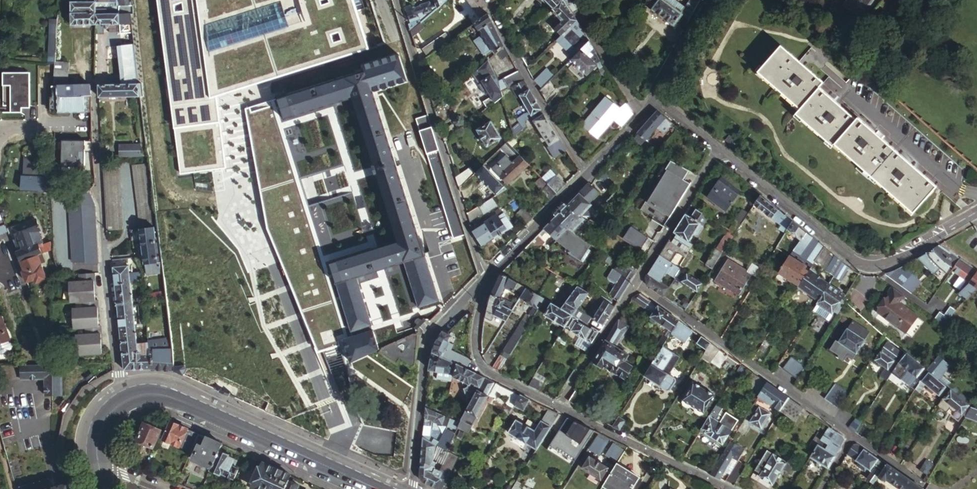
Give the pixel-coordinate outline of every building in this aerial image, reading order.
[(115,0),(86,0),(86,1),(71,1),(72,15),(67,16),(67,22),(72,21),(72,25),(96,24),(94,1),(99,1),(115,0)] [(181,174),(227,168),(217,96),(369,48),(354,0),(158,0),(181,174)] [(421,22),(438,7),(447,0),(432,0),(429,1),(429,0),(421,4),(421,5),(415,7),(412,6),(406,7),(412,23),(409,24),(411,30),(421,22)] [(482,18),(490,12),(484,0),(470,0),(482,18)] [(554,9),(563,0),(546,0),(554,9)] [(554,9),(565,21),(556,29),(561,35),(563,34),(578,20),(573,11),(566,0),(563,0),(554,9)] [(566,0),(573,11),(578,7),(574,0),(566,0)] [(675,0),(660,0),(659,1),(656,1),(654,4),(655,6),(654,8),(675,24),(683,14),(681,12),(685,7),(675,0)] [(696,8),(701,0),(691,0),(689,2),(696,8)] [(859,2),(857,0),(845,0),(841,5),(851,13),(861,20),(877,0),(861,0),(859,2)] [(100,8),(99,1),(94,1),(96,24),(104,23),(104,26),(105,27),(108,27),(108,26),(108,23),(120,22),(132,22),(131,11),(128,11),(127,8),(124,8),(124,12),(106,12),(105,8),(100,8)] [(503,59),(510,54),(502,37),(490,12),(482,18),(476,23),(484,34),(492,47),(496,52),(498,51),(503,59)] [(851,13),(842,26),(853,35),(863,22),(861,20),(851,13)] [(590,40),(578,20),(563,34),(561,35),(555,42),(559,46),(567,39),(579,52),(590,40)] [(131,58),(136,57),(132,30),(132,22),(120,22),(120,30),(127,30),(131,58)] [(425,27),(421,22),(411,30),(413,37),(425,27)] [(49,58),(56,58),(58,31),(51,30),(49,58)] [(422,48),(427,56),(451,40),(446,32),(422,48)] [(476,39),(484,52),(492,47),(484,34),(476,39)] [(567,39),(559,46),(571,59),(579,52),(567,39)] [(597,65),(601,69),(603,66),(590,40),(579,52),(571,59),(587,75),(597,65)] [(832,143),(912,212),(935,187),(916,170),(914,172),(909,168),(911,166),(879,138),(877,140),(872,136),(874,134),(855,117),(853,119),(835,103),(833,105),(828,101),(830,99),(817,87),(821,82),(802,65),(800,68),(796,64),(798,61),(779,45),(755,72),(798,109),(794,114),(830,145),(832,143)] [(441,300),(397,163),(374,91),(408,80),(400,54),(367,65),(363,66),(364,70),(345,76),(299,91),(278,98),(278,100),(285,120),(353,98),(398,241),(330,263),(332,267),(353,333),(354,332),(357,340),(346,344),(346,346),(351,360),(367,355),(381,351),(357,277),(405,262),(420,307),(433,303),(441,300)] [(123,59),(126,82),(139,82),(139,81),(136,57),(131,58),(123,59)] [(479,82),(496,73),(489,59),(479,69),(473,75),(479,82)] [(542,87),(549,80),(555,75),(548,67),(535,80),(542,87)] [(509,88),(513,86),(525,80),(520,70),(504,78),(509,88)] [(496,101),(503,96),(502,91),(497,76),(496,73),(479,82),(479,83),(484,91),(488,88),(496,101)] [(528,118),(532,115),(542,109),(525,80),(513,86),(518,96),(520,95),(530,111),(526,114),(528,118)] [(542,87),(540,89),(547,100),(557,88),(549,80),(542,87)] [(100,96),(140,94),(139,82),(126,82),(99,84),(100,96)] [(91,94),(91,84),(54,84),(53,94),(59,94),(58,110),(87,111),(87,95),(91,94)] [(607,95),(583,124),(599,137),(615,118),(623,125),(634,112),(628,104),(627,101),(621,107),(607,95)] [(285,120),(278,100),(249,108),(270,228),(312,337),(317,335),(326,354),(346,346),(346,344),(357,340),(354,332),(353,333),(332,267),(322,270),(315,248),(334,242),(332,237),(344,233),(336,198),(328,170),(300,180),(285,120)] [(542,109),(532,115),(535,120),(535,121),(550,144),(551,144),(554,150),(551,152),(557,162),(571,154),(564,144),(542,109)] [(635,132),(637,135),(643,141),(654,130),(660,135),(671,124),(655,111),(635,132)] [(439,151),(426,115),(417,119),(429,154),(439,151)] [(492,120),(478,129),(488,147),(503,137),(492,120)] [(445,140),(457,131),(451,122),(441,129),(445,140)] [(513,127),(515,135),(516,134),(518,133),(525,126),(521,122),(519,124),(518,122),(513,127)] [(729,135),(725,140),(732,146),(736,141),(729,135)] [(508,142),(512,146),(517,142),(513,137),(508,142)] [(508,142),(502,147),(508,153),(493,166),(507,182),(512,178),(513,178),(529,163),(512,146),(508,142)] [(121,154),(137,153),(137,144),(120,144),(121,154)] [(22,175),(43,175),(44,167),(22,155),(22,175)] [(649,221),(661,228),(679,199),(677,198),(680,192),(683,194),(688,184),(680,181),(686,171),(669,162),(668,161),(657,178),(661,180),(641,213),(650,218),(649,221)] [(148,162),(133,164),(141,227),(150,226),(145,184),(150,183),(148,162)] [(476,171),(497,193),(508,187),(485,163),(476,171)] [(460,186),(469,178),(475,172),(471,166),(457,176),(460,186)] [(541,176),(548,183),(557,174),(551,167),(541,176)] [(548,183),(558,193),(567,184),(557,174),(548,183)] [(40,191),(51,191),(51,175),(43,175),(22,175),(21,175),(21,188),(40,188),(40,191)] [(117,175),(104,176),(107,229),(120,229),(117,175)] [(535,182),(552,199),(558,193),(548,183),(541,176),(535,182)] [(469,178),(460,186),(462,193),(473,183),(469,178)] [(736,191),(718,179),(704,199),(723,211),(736,191)] [(601,189),(593,181),(589,186),(597,193),(601,189)] [(156,226),(150,183),(145,184),(150,226),(156,226)] [(585,184),(563,207),(575,218),(578,215),(585,220),(586,221),(592,215),(585,208),(588,205),(586,203),(595,193),(586,184),(585,184)] [(95,204),(89,191),(67,191),(69,208),(73,262),(85,262),(86,263),(99,262),(95,204)] [(598,195),(595,193),(586,203),(588,205),(598,195)] [(493,196),(468,212),(471,220),(483,212),(482,210),(496,201),(493,196)] [(774,231),(781,235),(783,231),(789,222),(756,196),(751,205),(753,207),(777,226),(774,231)] [(585,208),(592,215),(595,212),(588,205),(585,208)] [(518,213),(528,224),(535,216),(525,206),(518,213)] [(563,207),(552,218),(564,229),(571,234),(585,220),(578,215),(575,218),(563,207)] [(688,219),(683,215),(666,241),(678,249),(683,253),(688,245),(686,244),(691,236),(694,237),(707,218),(694,209),(691,214),(693,215),(691,218),(689,216),(688,219)] [(737,226),(744,215),(738,211),(730,222),(737,226)] [(504,212),(495,217),(497,221),(506,216),(504,212)] [(487,222),(496,238),(514,227),(506,216),(497,221),(495,217),(487,222)] [(545,231),(551,238),(553,240),(564,229),(552,218),(542,228),(545,231)] [(16,252),(20,262),(38,255),(51,250),(50,242),(43,244),(42,242),(38,231),(40,230),(36,219),(13,228),(17,239),(15,240),(19,251),(16,252)] [(487,222),(474,230),(473,230),(477,236),(476,237),(481,247),(496,238),(487,222)] [(725,230),(731,235),(737,226),(730,222),(725,230)] [(796,242),(791,251),(804,260),(815,243),(789,222),(783,231),(796,242)] [(144,252),(161,250),(160,237),(157,237),(156,228),(150,228),(141,229),(143,239),(144,252)] [(646,239),(629,228),(621,239),(638,251),(646,239)] [(143,239),(141,229),(131,230),(133,240),(143,239)] [(553,240),(562,248),(568,242),(570,244),(573,241),(581,247),(584,243),(571,234),(564,229),(553,240)] [(719,255),(723,248),(731,235),(725,230),(712,250),(713,251),(719,255)] [(678,249),(666,241),(657,256),(669,264),(676,253),(678,249)] [(804,260),(811,264),(821,248),(815,243),(804,260)] [(946,268),(949,270),(957,259),(936,245),(923,252),(925,257),(933,266),(936,269),(939,272),(943,274),(946,268)] [(147,275),(164,273),(161,250),(144,252),(146,264),(147,275)] [(709,270),(719,255),(713,251),(703,266),(709,270)] [(799,283),(808,268),(811,264),(804,260),(791,251),(786,258),(778,269),(799,283)] [(821,268),(831,275),(840,262),(829,254),(821,268)] [(20,262),(28,282),(36,279),(39,278),(40,281),(47,279),(38,255),(20,262)] [(602,255),(600,259),(607,264),(610,260),(602,255)] [(669,264),(657,256),(645,275),(657,283),(661,275),(662,275),(666,274),(672,279),(678,270),(669,264)] [(976,285),(976,270),(957,257),(957,259),(949,270),(975,288),(976,285)] [(633,275),(637,268),(626,261),(622,268),(633,275)] [(746,277),(753,281),(758,272),(748,265),(742,274),(724,262),(711,282),(734,296),(746,277)] [(837,280),(846,267),(840,262),(831,275),(837,280)] [(139,264),(128,265),(129,272),(131,272),(131,267),(136,267),(136,271),(141,271),(139,264)] [(128,265),(114,267),(116,285),(119,318),(123,350),(137,349),(137,344),(130,280),(142,278),(141,271),(136,271),(136,267),(131,267),(131,272),(129,272),(128,265)] [(616,302),(633,275),(622,268),(617,265),(613,272),(618,275),(614,281),(616,282),(608,294),(614,298),(612,300),(616,302)] [(899,286),(909,293),(917,281),(897,267),(880,274),(899,286)] [(817,298),(825,285),(808,268),(799,283),(797,286),(817,298)] [(672,279),(693,294),(700,284),(678,270),(672,279)] [(94,272),(80,273),(80,281),(70,281),(71,300),(83,299),(84,307),(73,307),(74,326),(87,326),(87,333),(76,334),(77,354),(102,352),(101,325),(99,325),(97,299),(95,299),(94,272)] [(522,288),(497,274),(488,295),(497,300),(512,306),(516,299),(522,288)] [(657,283),(645,275),(643,278),(645,287),(660,297),(664,292),(666,289),(657,283)] [(878,290),(875,293),(867,305),(904,332),(915,317),(886,296),(890,290),(892,291),(893,289),(881,279),(877,284),(878,290)] [(837,311),(842,302),(839,300),(841,295),(825,285),(817,298),(815,301),(831,311),(833,309),(837,311)] [(544,302),(522,288),(516,299),(534,311),(529,319),(532,321),(540,310),(544,302)] [(576,289),(575,288),(560,311),(571,317),(576,310),(579,305),(585,294),(577,289),(576,289)] [(497,300),(488,295),(486,301),(484,306),(483,311),(502,322),(512,306),(497,300)] [(650,317),(656,307),(640,295),(631,296),(628,302),(650,317)] [(591,320),(599,325),(601,326),(612,308),(597,298),(590,310),(595,313),(591,320)] [(827,317),(831,311),(815,301),(812,307),(827,317)] [(551,306),(544,302),(540,310),(547,313),(551,306)] [(579,305),(576,310),(587,317),(590,312),(579,305)] [(571,317),(560,311),(551,306),(547,313),(544,318),(563,329),(571,317)] [(673,329),(677,322),(656,307),(650,317),(671,331),(673,329)] [(812,307),(808,313),(824,323),(827,317),(812,307)] [(942,325),(943,324),(951,313),(952,310),(947,307),(942,314),(937,312),(933,318),(942,325)] [(576,310),(571,317),(595,331),(599,325),(591,320),(587,317),(576,310)] [(702,326),(710,332),(719,319),(711,313),(702,326)] [(10,340),(2,317),(0,318),(0,344),(10,340)] [(595,331),(571,317),(563,329),(578,338),(589,345),(596,332),(595,331)] [(528,328),(532,322),(525,318),(522,324),(528,328)] [(613,325),(622,331),(626,325),(617,319),(613,325)] [(685,337),(690,331),(677,322),(673,329),(685,337)] [(848,348),(854,351),(865,333),(848,322),(836,340),(833,338),(827,348),(834,353),(833,355),(841,360),(844,355),(846,352),(848,348)] [(522,324),(493,371),(499,374),(528,328),(522,324)] [(619,337),(621,333),(622,331),(613,325),(609,331),(619,337)] [(682,343),(685,337),(673,329),(671,331),(669,334),(682,343)] [(608,334),(617,340),(619,337),(609,331),(608,334)] [(449,337),(440,333),(432,347),(430,354),(439,358),(449,337)] [(418,334),(383,348),(381,352),(397,363),(400,359),(415,370),(418,334)] [(608,334),(590,361),(593,363),(591,365),(600,371),(601,368),(622,382),(631,369),(622,363),(626,356),(620,352),(622,348),(615,343),(617,340),(608,334)] [(833,355),(834,353),(827,348),(833,338),(831,337),(824,349),(833,355)] [(566,342),(558,338),(555,343),(563,347),(566,342)] [(589,345),(578,338),(577,341),(587,347),(589,345)] [(705,350),(709,344),(700,338),(696,344),(705,350)] [(11,350),(13,348),(10,340),(0,344),(0,354),(11,350)] [(137,349),(123,350),(125,369),(153,369),(153,354),(149,354),(149,349),(148,342),(137,344),(137,349)] [(886,379),(891,372),(897,360),(895,359),(899,351),(885,342),(874,360),(874,361),(874,363),(877,365),(878,364),(879,363),(885,368),(880,376),(886,379)] [(709,363),(717,350),(709,344),(705,350),(701,357),(709,363)] [(175,370),(174,357),(172,346),(149,349),(149,354),(153,354),(153,369),(165,370),(175,370)] [(661,347),(642,377),(661,390),(667,389),(672,382),(671,378),(666,375),(661,371),(672,354),(665,349),(661,347)] [(891,372),(913,389),(925,370),(904,351),(903,351),(897,360),(891,372)] [(439,358),(430,354),(426,371),(448,378),(449,375),(453,375),(455,366),(452,364),(439,358)] [(661,371),(666,375),(668,372),(667,369),(676,356),(672,354),(661,371)] [(349,364),(368,378),(399,401),(403,403),(413,386),(388,369),(367,355),(351,360),(349,364)] [(932,393),(940,400),(941,399),(947,388),(936,379),(940,375),(948,364),(936,355),(925,370),(913,389),(914,391),(917,392),(923,384),(927,388),(925,390),(930,395),(932,393)] [(276,416),(292,400),(284,390),(269,404),(233,388),(237,379),(227,375),(223,384),(186,367),(185,356),(174,357),(175,370),(276,416)] [(465,371),(469,363),(456,356),(452,364),(455,366),(465,371)] [(795,380),(803,367),(788,357),(780,369),(795,380)] [(63,395),(62,363),(58,363),(43,364),(27,364),(22,364),(22,378),(46,378),(46,395),(63,395)] [(2,365),(3,378),(22,378),(22,364),(2,365)] [(483,380),(465,371),(455,366),(453,375),(452,379),(468,387),(469,387),(470,385),(478,389),(483,380)] [(542,380),(534,375),(527,388),(536,392),(541,383),(540,382),(542,380)] [(958,391),(940,375),(936,379),(947,388),(949,391),(954,395),(958,391)] [(494,385),(483,380),(478,389),(475,396),(472,401),(461,422),(467,425),(472,428),(494,385)] [(759,393),(763,396),(770,387),(765,384),(759,393)] [(838,410),(848,394),(833,384),(823,399),(838,410)] [(475,396),(478,389),(470,385),(469,387),(468,387),(466,390),(464,391),(467,400),(470,399),(472,401),(475,396)] [(684,409),(685,408),(687,405),(693,409),(692,412),(691,413),(691,414),(691,416),(692,417),(692,418),(694,419),(696,419),(698,418),(699,417),(700,417),(711,399),(689,385),(677,403),(677,405),(677,406),(677,407),(678,408),(679,410),(682,410),(684,409)] [(761,400),(778,412),(786,399),(770,387),(763,396),(761,400)] [(519,397),(499,388),(496,395),(506,400),(507,398),(516,402),(519,397)] [(954,411),(963,418),(963,417),(969,408),(954,395),(949,391),(947,388),(941,399),(940,400),(934,409),(944,414),(947,410),(952,414),(954,411)] [(565,401),(574,406),(582,395),(573,389),(565,401)] [(519,397),(516,402),(513,407),(522,412),(528,402),(519,397)] [(794,423),(802,410),(786,399),(778,412),(794,423)] [(717,402),(698,432),(720,446),(729,431),(735,421),(724,413),(717,423),(713,420),(723,406),(717,402)] [(764,432),(774,418),(752,404),(736,430),(742,434),(747,426),(749,423),(764,432)] [(442,417),(423,408),(422,418),(432,423),(428,430),(435,434),(439,436),(442,428),(446,430),(447,427),(450,422),(442,417)] [(868,408),(860,422),(863,424),(871,429),(879,415),(868,408)] [(963,417),(976,422),(976,411),(971,409),(969,408),(963,417)] [(557,416),(548,411),(541,423),(549,428),(557,416)] [(846,428),(853,433),(860,422),(853,417),(846,428)] [(422,418),(421,435),(431,441),(434,436),(435,434),(428,430),(432,423),(422,418)] [(548,450),(570,466),(593,434),(570,418),(548,450)] [(608,427),(615,431),(621,422),(615,418),(608,427)] [(549,428),(541,423),(539,421),(535,427),(525,420),(522,424),(514,419),(506,432),(514,438),(519,441),(535,451),(549,428)] [(192,450),(199,434),(198,434),(192,431),(186,429),(170,420),(162,438),(192,450)] [(456,432),(458,427),(455,426),(455,425),(450,422),(447,427),(456,432)] [(161,430),(144,423),(137,440),(138,441),(139,443),(144,445),(146,444),(154,447),(161,430)] [(747,426),(762,436),(764,432),(749,423),(747,426)] [(813,450),(809,457),(825,469),(831,460),(834,455),(837,449),(840,445),(840,444),(841,439),(841,437),(839,434),(837,433),(827,428),(823,436),(813,450)] [(808,446),(813,450),(823,436),(817,432),(808,446)] [(219,450),(222,444),(208,439),(203,436),(199,434),(192,450),(189,456),(212,466),(219,450)] [(895,456),(902,461),(916,439),(908,434),(895,456)] [(421,435),(420,438),(436,446),(446,452),(453,437),(451,436),(448,442),(434,436),(431,441),(421,435)] [(605,444),(595,437),(587,450),(598,457),(605,444)] [(436,446),(420,438),(419,453),(429,458),(436,446)] [(708,475),(718,481),(722,473),(730,460),(735,463),(735,462),(741,452),(728,443),(708,475)] [(851,443),(845,454),(857,462),(855,465),(863,470),(865,467),(872,472),(866,480),(872,484),(877,476),(879,473),(885,465),(856,445),(851,443)] [(615,465),(625,449),(616,444),(606,461),(614,467),(615,465)] [(429,458),(419,453),(418,461),(429,466),(432,461),(451,470),(457,458),(446,452),(436,446),(429,458)] [(212,466),(210,470),(222,475),(222,473),(234,479),(239,468),(232,466),(233,464),(236,465),(237,461),(235,460),(235,459),(230,457),(231,455),(219,450),(212,466)] [(147,453),(141,468),(148,471),(154,456),(147,453)] [(606,469),(584,455),(577,467),(599,481),(606,469)] [(790,467),(772,455),(756,480),(769,488),(776,488),(786,474),(790,467)] [(722,473),(727,476),(728,474),(735,463),(730,460),(722,473)] [(916,469),(923,475),(930,465),(923,460),(916,469)] [(418,461),(417,476),(420,484),(433,488),(440,488),(451,470),(432,461),(429,466),(418,461)] [(728,474),(735,478),(743,466),(735,462),(735,463),(728,474)] [(291,475),(264,463),(253,488),(255,488),(285,488),(289,480),(291,475)] [(615,465),(614,467),(603,484),(612,488),(630,488),(637,478),(615,465)] [(920,488),(885,465),(879,473),(883,476),(884,477),(883,479),(897,488),(920,488)] [(796,470),(790,467),(786,474),(792,477),(796,470)] [(186,486),(192,488),(202,488),(208,474),(194,468),(186,486)] [(723,482),(730,486),(735,478),(728,474),(727,476),(723,482)] [(68,483),(52,487),(49,478),(19,486),(20,488),(69,488),(68,483)] [(285,488),(298,488),(300,485),(289,480),(285,488)]
